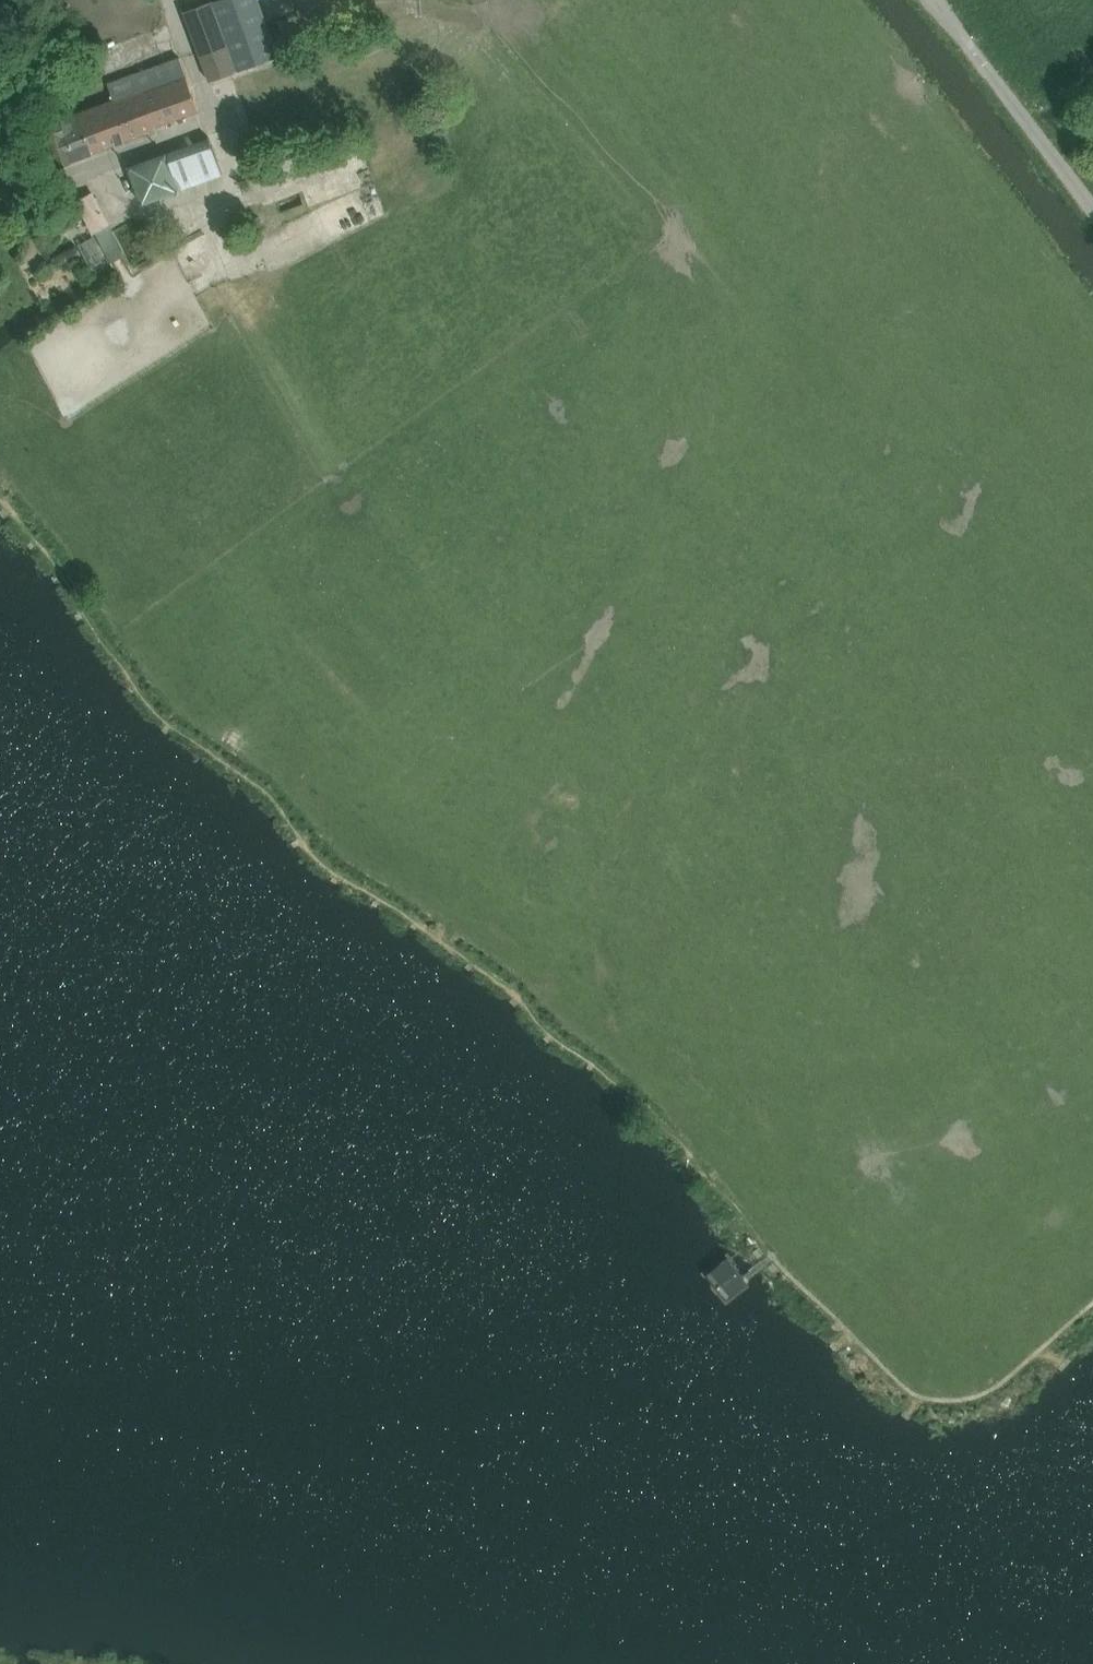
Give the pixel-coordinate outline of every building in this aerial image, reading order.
[(186,11),(212,81),(280,56),(260,0),(215,0),(186,11)] [(157,126),(201,109),(181,57),(110,84),(116,100),(78,115),(72,100),(57,106),(60,116),(43,123),(59,166),(157,129),(157,126)] [(182,190),(167,152),(128,165),(143,204),(182,190)] [(122,229),(118,220),(109,224),(93,192),(79,199),(92,225),(112,261),(150,239),(140,219),(122,229)] [(725,1256),(701,1275),(726,1306),(750,1287),(744,1279),(725,1256)]
